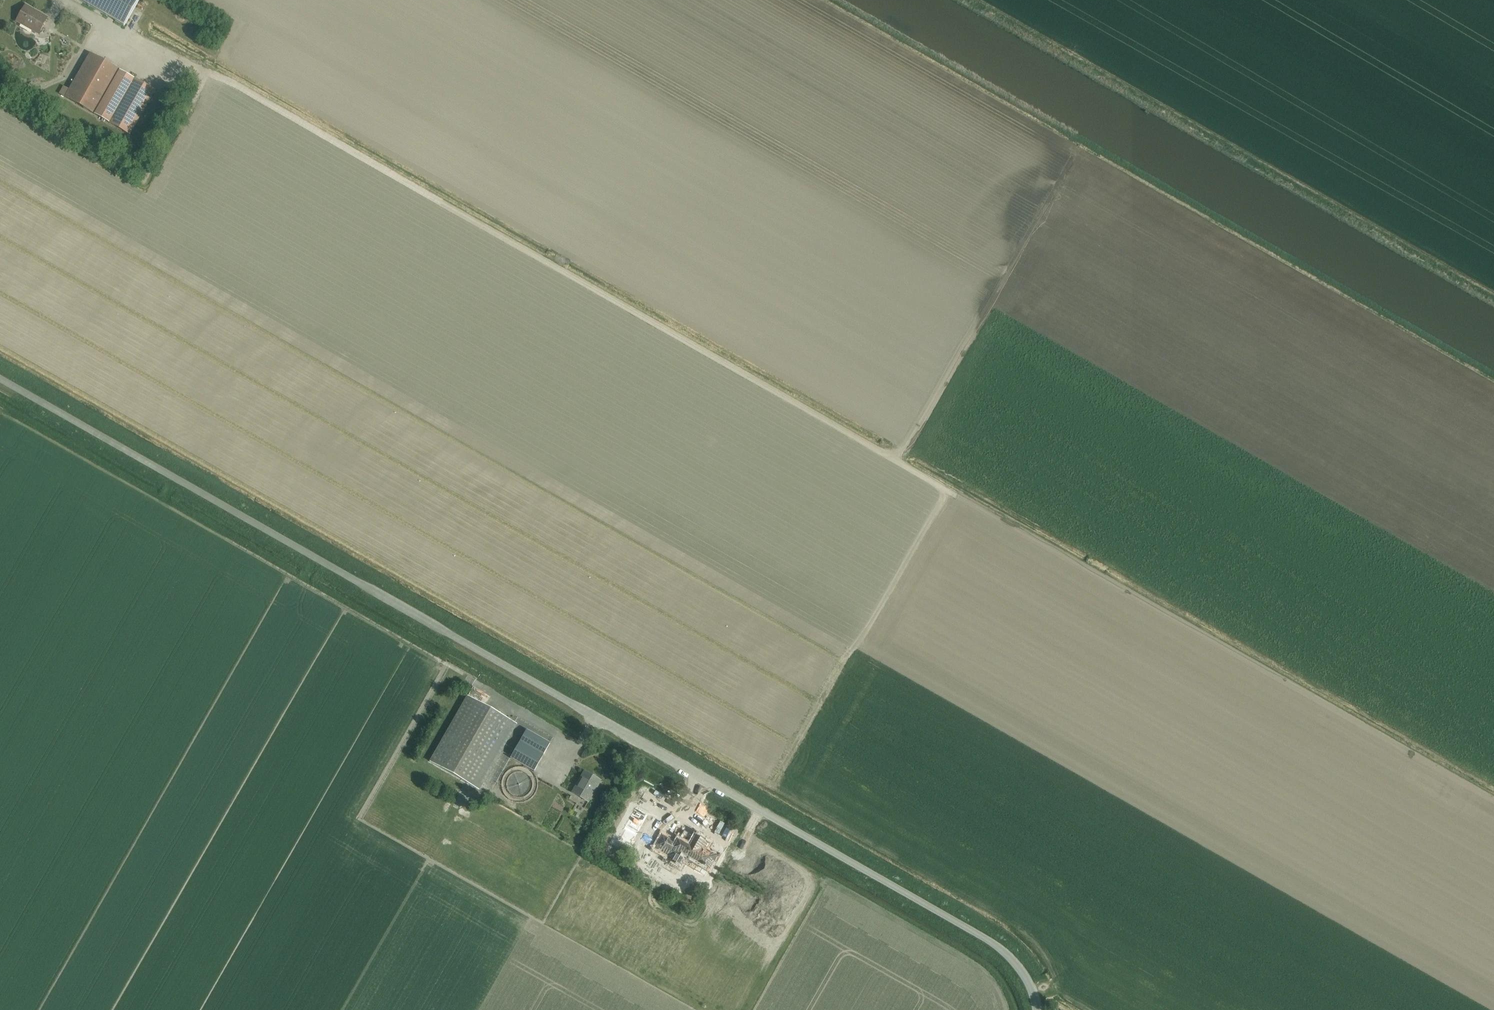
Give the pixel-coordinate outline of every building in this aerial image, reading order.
[(121,28),(137,0),(73,0),(121,28)] [(16,21),(38,33),(47,17),(26,5),(16,21)] [(147,156),(169,117),(82,67),(60,106),(147,156)] [(477,789),(513,723),(467,697),(430,762),(477,789)] [(533,772),(549,743),(526,730),(510,758),(533,772)] [(588,802),(600,781),(584,771),(572,793),(588,802)] [(524,777),(503,782),(506,792),(527,787),(524,777)] [(619,840),(631,847),(634,842),(632,841),(641,825),(629,818),(623,829),(625,830),(619,840)] [(709,850),(708,852),(705,850),(707,845),(695,838),(694,841),(685,837),(681,844),(678,842),(677,844),(662,836),(660,840),(658,839),(656,844),(658,845),(656,849),(670,857),(668,860),(673,863),(680,867),(685,858),(686,856),(698,862),(693,870),(704,876),(716,856),(712,854),(713,853),(709,850)] [(659,891),(666,888),(662,879),(655,882),(659,891)]
